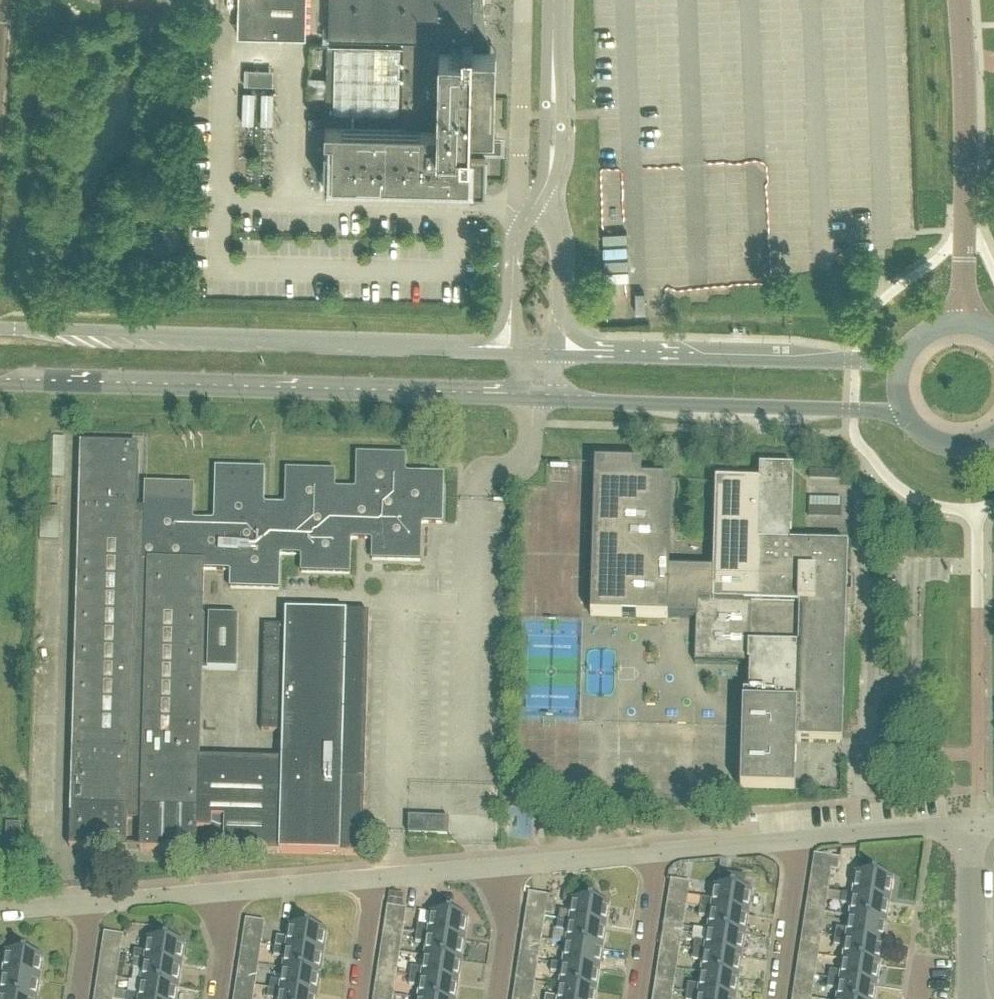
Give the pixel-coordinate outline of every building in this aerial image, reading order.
[(258,35),(306,35),(306,0),(258,0),(258,35)] [(329,15),(329,35),(420,37),(420,41),(488,42),(487,37),(486,28),(485,22),(483,10),(483,0),(329,0),(329,15)] [(420,37),(329,35),(329,15),(328,15),(324,183),(436,185),(436,187),(487,188),(488,161),(486,161),(486,147),(485,147),(485,145),(491,145),(494,144),(495,143),(496,142),(497,140),(498,138),(498,137),(497,136),(497,135),(496,133),(495,132),(494,131),(493,131),(492,131),(486,130),(486,128),(494,128),(496,48),(489,48),(488,42),(420,41),(420,37)] [(309,125),(325,126),(325,117),(309,116),(309,125)] [(138,448),(82,447),(70,850),(364,858),(370,616),(347,615),(347,616),(287,614),(287,628),(265,627),(262,734),(284,734),(283,763),(200,760),(202,671),(238,672),(239,618),(204,617),(205,571),(230,572),(232,574),(231,590),(279,591),(280,558),(282,556),(300,556),(302,558),(302,574),(350,576),(351,542),(353,540),(371,541),(373,543),(373,562),(421,563),(422,526),(423,525),(443,525),(444,477),(408,476),(405,474),(406,458),(357,457),(356,490),(354,492),(336,492),(334,490),(335,474),(287,473),(286,506),(284,508),(266,508),(264,506),(265,472),(216,471),(215,522),(213,524),(195,524),(193,522),(194,488),(146,487),(145,519),(136,519),(138,448)] [(742,793),(795,795),(796,743),(843,745),(843,739),(847,608),(847,579),(847,577),(848,549),(788,547),(788,534),(792,534),(794,472),(760,471),(760,486),(716,484),(713,575),(669,573),(672,483),(641,482),(642,467),(627,467),(595,466),(591,618),(668,620),(668,619),(696,620),(695,665),(750,667),(749,696),(744,696),(743,728),(743,742),(741,791),(741,793),(742,793)] [(449,836),(450,820),(410,819),(409,835),(449,836)] [(6,857),(20,857),(21,826),(7,826),(6,857)] [(809,891),(828,894),(831,872),(838,873),(840,860),(814,857),(809,891)] [(854,898),(889,903),(892,880),(858,875),(854,897),(854,898)] [(713,911),(747,916),(751,894),(717,888),(713,911)] [(826,903),(828,894),(809,891),(807,901),(826,903)] [(405,895),(390,893),(388,908),(402,910),(405,895)] [(668,904),(687,907),(688,898),(688,897),(669,894),(668,904)] [(854,898),(854,897),(843,895),(842,905),(853,906),(851,919),(885,924),(889,903),(854,898)] [(688,898),(687,907),(701,909),(702,900),(688,898)] [(560,912),(558,922),(572,924),(606,929),(609,907),(575,902),(573,914),(560,912)] [(685,916),(687,907),(668,904),(666,914),(685,916)] [(546,910),(527,907),(526,917),(545,920),(546,910)] [(744,937),(747,916),(713,911),(710,932),(744,937)] [(467,920),(433,914),(430,937),(464,942),(467,920)] [(544,930),(545,920),(526,917),(524,927),(544,930)] [(882,946),(885,924),(851,919),(848,940),(882,946)] [(385,930),(403,933),(405,923),(386,920),(385,930)] [(602,950),(606,929),(572,924),(568,945),(602,950)] [(803,934),(821,936),(823,927),(804,924),(803,934)] [(289,950),(323,955),(326,933),(292,928),(290,940),(277,938),(275,948),(289,950)] [(402,943),(403,933),(385,930),(383,940),(402,943)] [(741,959),(744,937),(710,932),(707,953),(741,959)] [(243,943),(262,946),(264,936),(244,933),(243,943)] [(820,946),(821,936),(803,934),(801,943),(820,946)] [(461,963),(464,942),(430,937),(427,958),(461,963)] [(661,946),(680,949),(682,940),(663,937),(661,946)] [(879,967),(882,946),(848,940),(845,962),(879,967)] [(147,963),(181,969),(184,946),(150,941),(147,963)] [(261,956),(262,946),(243,943),(241,953),(261,956)] [(599,972),(602,950),(568,945),(565,967),(599,972)] [(679,959),(680,949),(661,946),(660,956),(679,959)] [(120,959),(122,949),(103,947),(101,956),(120,959)] [(320,977),(323,955),(289,950),(285,971),(320,977)] [(519,960),(539,963),(540,953),(521,950),(519,960)] [(707,953),(695,951),(693,961),(706,963),(704,975),(738,980),(741,959),(707,953)] [(5,977),(39,982),(43,960),(9,954),(5,977)] [(117,980),(120,959),(101,956),(98,978),(117,980)] [(457,985),(461,963),(427,958),(423,980),(457,985)] [(537,972),(539,963),(519,960),(518,969),(537,972)] [(181,969),(147,963),(135,961),(133,970),(146,971),(143,985),(178,990),(181,969)] [(876,988),(879,967),(845,962),(841,983),(876,988)] [(378,973),(397,976),(399,966),(380,963),(378,973)] [(596,993),(599,972),(565,967),(562,988),(596,993)] [(796,976),(815,979),(817,969),(798,967),(796,976)] [(316,998),(320,977),(285,971),(284,983),(271,981),(270,991),(282,993),(316,998)] [(396,985),(397,976),(378,973),(377,982),(396,985)] [(738,980),(704,975),(701,996),(720,998),(735,998),(738,980)] [(236,986),(256,989),(257,979),(238,976),(236,986)] [(814,989),(815,979),(796,976),(795,986),(814,989)] [(39,982),(5,977),(2,998),(9,998),(37,998),(39,982)] [(95,998),(114,998),(117,980),(98,978),(95,998)] [(655,989),(674,992),(675,982),(656,979),(655,989)] [(457,985),(423,980),(421,998),(455,998),(457,985)] [(876,988),(841,983),(839,998),(874,998),(876,988)] [(178,990),(143,985),(141,998),(176,998),(178,990)] [(254,998),(256,989),(236,986),(235,996),(254,998)] [(596,993),(562,988),(560,998),(595,998),(596,993)] [(674,992),(655,989),(653,998),(673,998),(674,992)]
